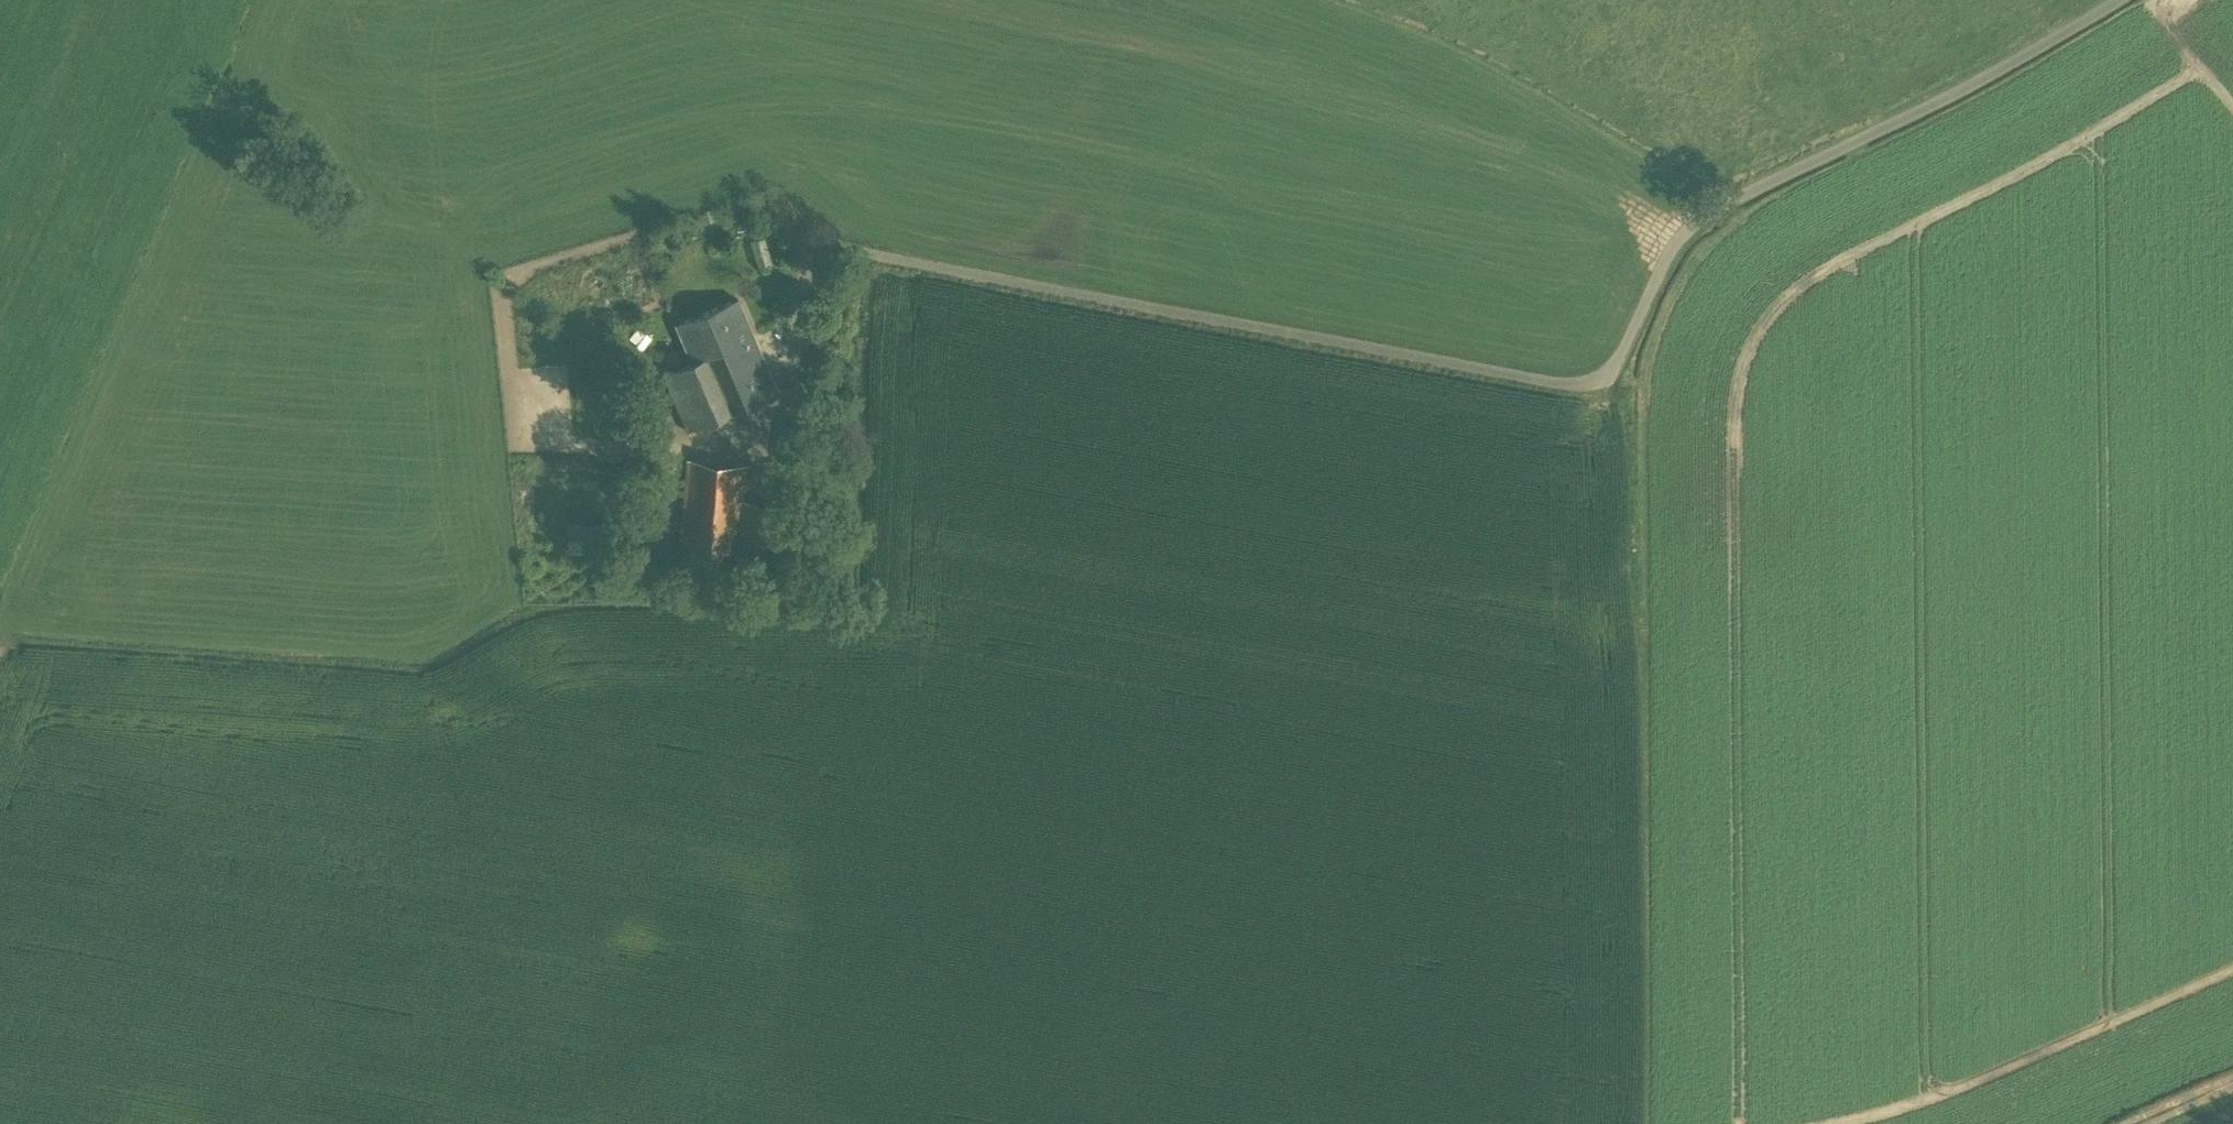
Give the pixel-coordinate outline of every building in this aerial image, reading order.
[(664,374),(687,430),(778,392),(738,298),(676,324),(692,362),(664,374)] [(776,457),(799,460),(803,425),(780,422),(776,457)] [(830,459),(811,458),(811,469),(830,470),(830,459)] [(784,560),(790,508),(744,501),(748,466),(686,460),(677,560),(719,565),(721,549),(735,551),(735,554),(784,560)] [(570,520),(570,548),(598,549),(599,520),(570,520)]
